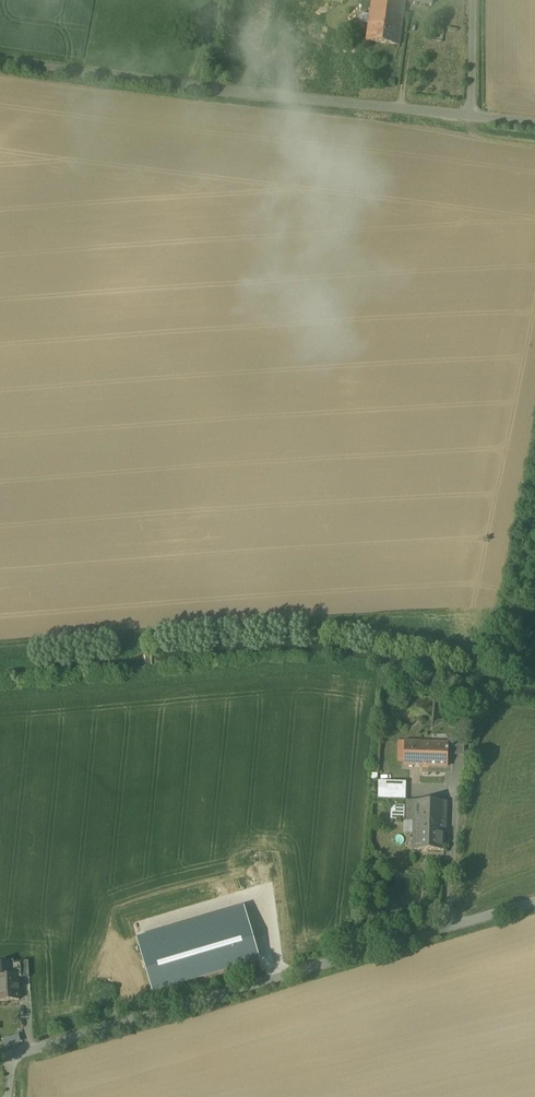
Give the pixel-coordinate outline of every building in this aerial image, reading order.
[(402,0),(373,0),(370,15),(366,41),(399,46),(405,0),(402,0)] [(446,744),(404,743),(404,761),(404,766),(445,767),(446,744)] [(380,781),(380,796),(407,796),(407,781),(380,781)] [(415,802),(406,801),(406,820),(414,820),(415,802)] [(444,803),(415,802),(414,820),(414,825),(443,826),(444,803)] [(443,826),(414,825),(413,849),(443,850),(443,826)] [(243,908),(139,939),(155,991),(258,961),(243,908)] [(29,961),(21,962),(22,978),(30,978),(29,961)] [(0,965),(0,1002),(20,1001),(18,976),(9,976),(8,965),(0,965)]
